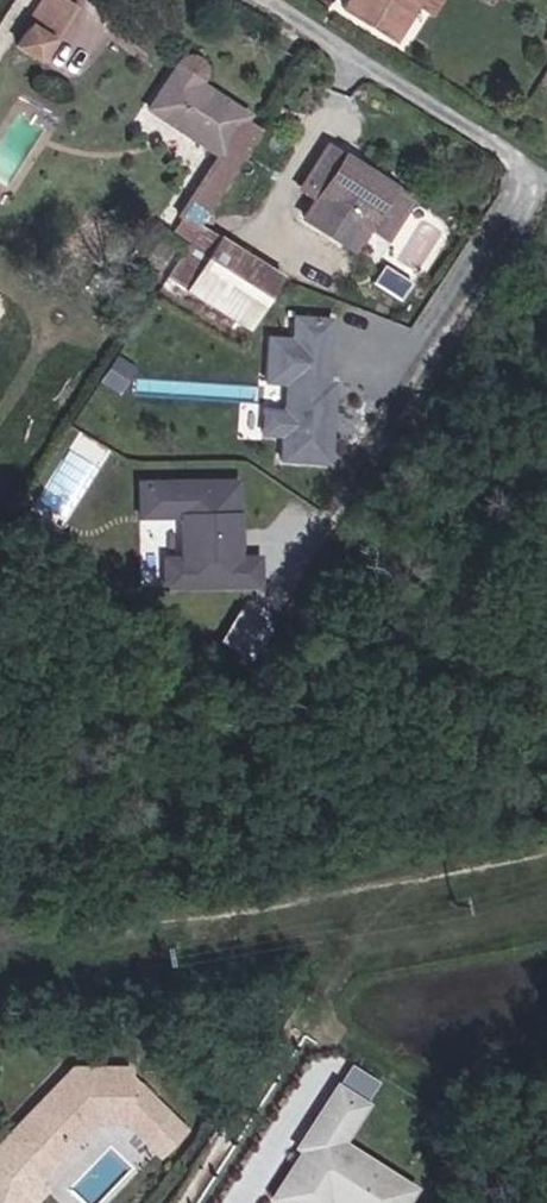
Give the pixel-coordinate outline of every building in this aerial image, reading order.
[(48,7),(52,0),(20,0),(10,18),(27,27),(41,4),(48,7)] [(391,17),(402,0),(362,0),(391,17)] [(193,186),(259,84),(192,42),(193,18),(173,12),(138,65),(213,113),(175,174),(193,186)] [(403,164),(334,120),(331,125),(316,115),(291,152),(307,164),(293,186),(342,218),(360,229),(403,164)] [(145,262),(224,313),(270,242),(190,192),(145,262)] [(374,249),(379,240),(374,237),(369,246),(374,249)] [(382,254),(387,245),(379,240),(374,249),(382,254)] [(224,313),(244,325),(290,255),(270,242),(224,313)] [(326,319),(291,318),(291,338),(265,337),(264,380),(281,380),(280,412),(260,411),(259,438),(278,438),(277,463),(328,465),(331,387),(324,379),(326,319)] [(237,477),(131,480),(132,520),(176,519),(177,557),(157,557),(158,589),(261,586),(260,554),(239,554),(237,477)] [(45,1173),(104,1111),(133,1113),(134,1097),(136,1071),(80,1058),(59,1083),(64,1087),(57,1094),(52,1090),(0,1148),(0,1150),(30,1180),(24,1195),(39,1201),(41,1192),(52,1179),(45,1173)] [(175,1142),(190,1122),(142,1087),(134,1097),(133,1113),(175,1142)] [(326,1088),(295,1137),(309,1145),(301,1158),(293,1153),(263,1201),(267,1202),(309,1202),(311,1199),(317,1202),(399,1202),(408,1189),(332,1145),(356,1106),(326,1088)] [(309,1145),(295,1137),(288,1150),(293,1153),(301,1158),(309,1145)] [(30,1180),(0,1150),(0,1185),(24,1195),(30,1180)]
